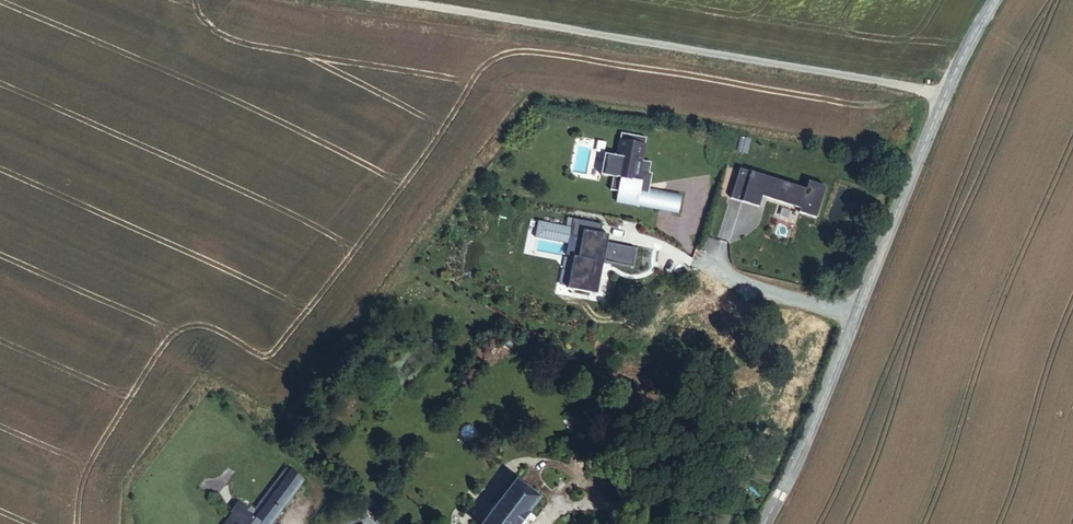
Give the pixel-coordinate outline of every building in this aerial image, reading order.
[(625,154),(612,152),(608,173),(620,175),(618,188),(626,190),(624,200),(644,204),(645,204),(686,211),(689,194),(657,188),(655,187),(656,182),(658,182),(660,172),(657,171),(659,161),(650,159),(654,136),(629,131),(625,154)] [(767,205),(770,194),(809,207),(807,211),(824,216),(834,185),(817,179),(815,187),(749,166),(739,195),(767,205)] [(614,242),(614,245),(606,244),(606,241),(609,224),(580,219),(577,235),(589,238),(586,257),(582,256),(582,258),(581,260),(577,289),(604,293),(611,261),(639,265),(642,247),(614,242)] [(790,403),(789,404),(802,409),(807,397),(789,389),(784,400),(790,403)] [(781,406),(787,409),(789,404),(790,403),(784,400),(781,398),(778,405),(781,406)] [(771,427),(777,430),(787,409),(781,406),(771,427)] [(787,409),(777,430),(785,433),(794,413),(787,409)] [(794,413),(785,433),(790,436),(799,415),(794,413)] [(257,512),(249,523),(263,523),(264,523),(265,523),(273,523),(305,479),(289,468),(257,512)] [(483,523),(484,523),(521,523),(545,494),(521,476),(483,523)] [(257,512),(241,501),(233,511),(236,513),(228,523),(249,523),(257,512)] [(700,519),(705,523),(715,523),(720,518),(711,509),(708,513),(706,512),(700,519)]
